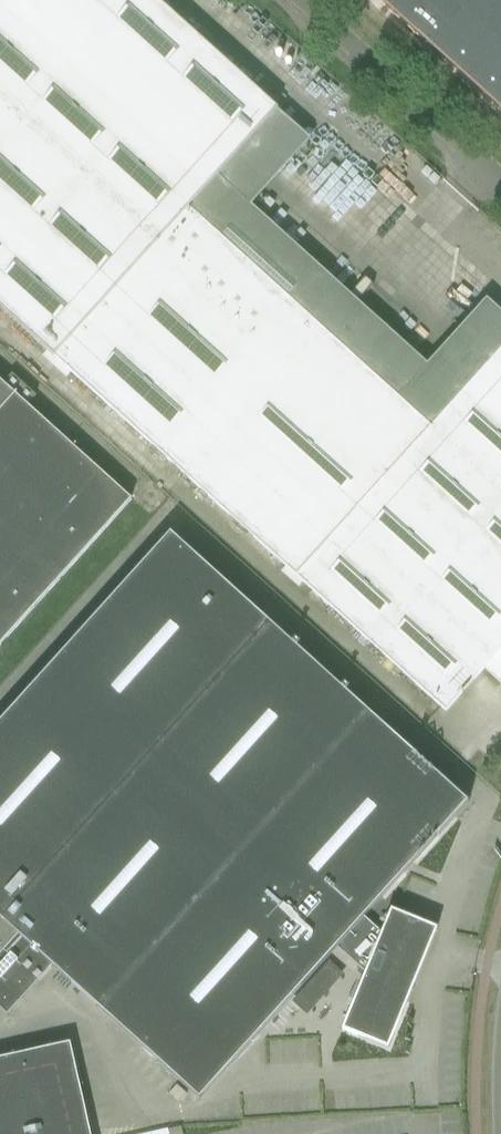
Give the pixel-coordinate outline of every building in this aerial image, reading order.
[(430,427),(285,295),(290,290),(276,277),(271,282),(189,209),(278,110),(156,0),(0,0),(0,310),(445,712),(484,669),(500,684),(500,349),(430,427)] [(500,111),(500,0),(378,0),(500,111)] [(131,500),(27,405),(35,396),(11,374),(3,384),(0,381),(0,645),(131,500)] [(17,935),(0,954),(0,1009),(8,1016),(52,966),(200,1100),(337,947),(365,973),(342,1030),(388,1049),(437,929),(391,910),(381,933),(364,917),(467,802),(171,534),(0,724),(0,919),(17,935)] [(70,1043),(0,1058),(0,1133),(90,1133),(70,1043)]
